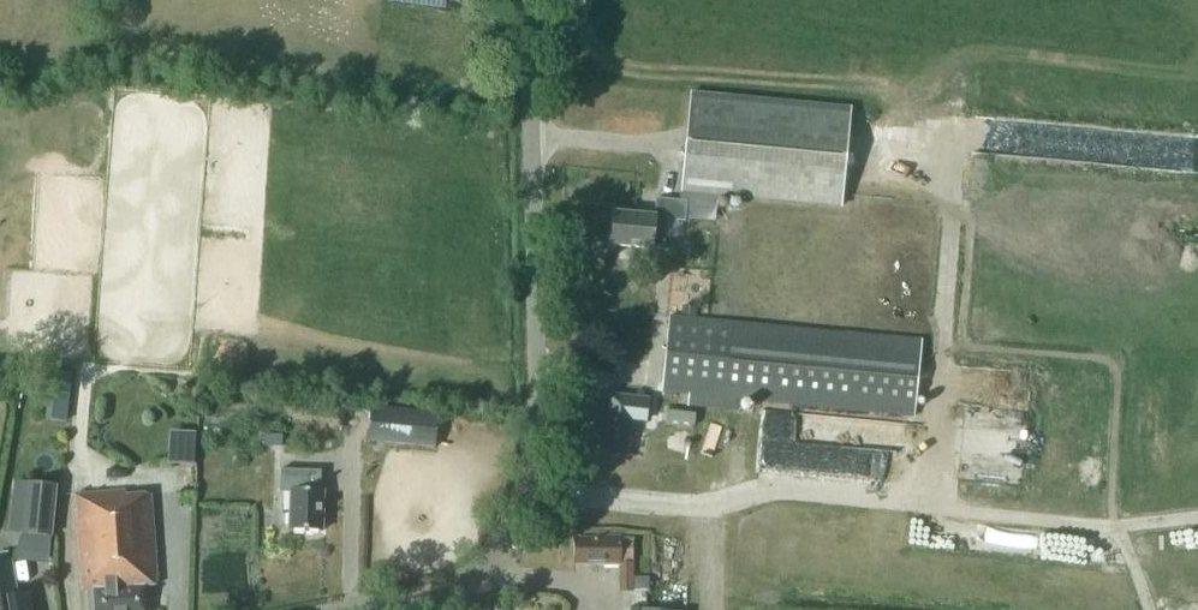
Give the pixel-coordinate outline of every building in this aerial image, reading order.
[(689,95),(680,193),(839,208),(849,110),(689,95)] [(682,238),(684,220),(685,203),(654,200),(653,216),(613,213),(610,247),(649,250),(650,239),(651,239),(650,249),(653,250),(653,248),(663,249),(665,236),(682,238)] [(922,341),(720,320),(670,315),(662,394),(720,399),(914,419),(922,341)] [(23,371),(19,391),(31,393),(35,374),(23,371)] [(54,371),(51,395),(70,397),(72,374),(54,371)] [(617,396),(611,454),(631,456),(636,419),(647,420),(649,400),(617,396)] [(371,408),(367,440),(434,448),(438,415),(371,408)] [(768,411),(760,467),(849,480),(853,449),(796,441),(800,415),(768,411)] [(858,448),(902,456),(908,424),(874,418),(873,424),(863,422),(858,448)] [(172,467),(199,467),(199,434),(173,433),(172,467)] [(324,491),(320,491),(321,471),(280,469),(279,489),(291,490),(289,530),(322,531),(324,491)] [(51,536),(56,486),(28,483),(23,533),(51,536)] [(125,491),(74,495),(81,590),(93,589),(94,609),(147,609),(145,586),(157,585),(150,494),(125,496),(125,491)] [(591,539),(574,539),(574,563),(602,562),(602,567),(617,566),(618,590),(633,589),(632,539),(622,539),(622,535),(591,536),(591,539)] [(0,564),(0,609),(30,609),(27,594),(17,596),(10,563),(0,564)]
